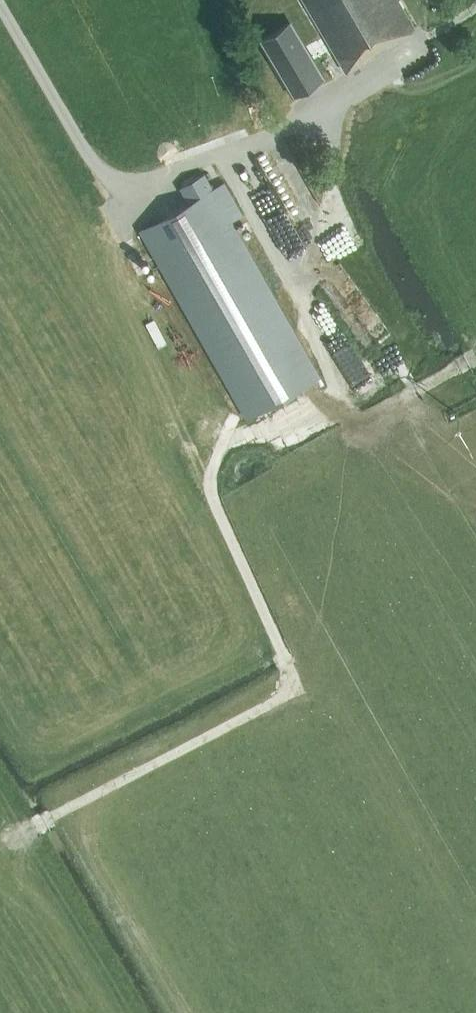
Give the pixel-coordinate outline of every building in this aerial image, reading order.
[(334,53),(320,61),(331,79),(348,69),(364,59),(397,40),(395,37),(413,27),(397,0),(303,0),(334,53)] [(287,22),(261,38),(294,92),(320,77),(287,22)] [(242,213),(224,181),(212,188),(203,173),(179,187),(187,202),(139,230),(247,418),(319,376),(230,220),(242,213)]
